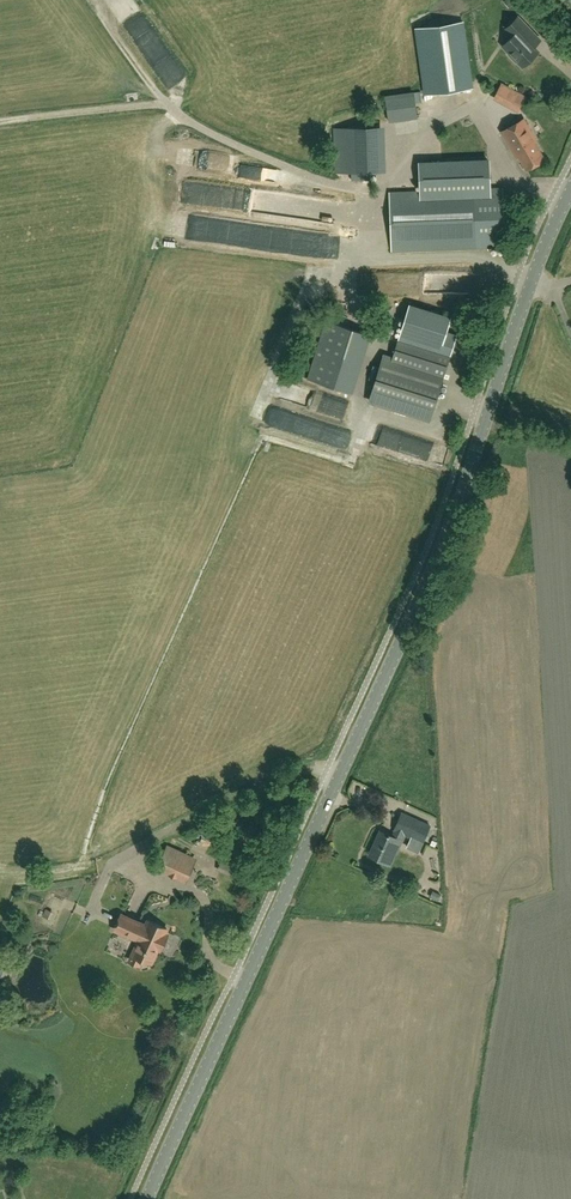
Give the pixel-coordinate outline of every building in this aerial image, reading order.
[(532,32),(518,17),(508,26),(516,34),(503,46),(510,53),(509,54),(516,61),(517,60),(522,66),(538,51),(535,48),(542,41),(532,32)] [(472,86),(462,22),(417,28),(426,93),(472,86)] [(388,122),(418,118),(414,91),(385,95),(388,122)] [(519,92),(511,107),(519,112),(527,96),(519,92)] [(527,169),(544,159),(533,140),(535,139),(524,119),(502,132),(516,157),(519,155),(527,169)] [(341,127),(333,127),(333,165),(342,164),(342,172),(386,171),(385,126),(341,127)] [(421,162),(422,191),(390,192),(392,250),(504,246),(502,187),(490,188),(489,160),(421,162)] [(172,238),(183,240),(187,218),(176,216),(172,238)] [(430,419),(433,411),(457,335),(446,331),(451,318),(410,305),(402,331),(401,331),(393,356),(384,353),(369,400),(430,419)] [(346,390),(364,332),(326,320),(308,378),(346,390)] [(307,407),(311,390),(294,385),(289,402),(307,407)] [(395,452),(446,464),(450,446),(399,434),(395,452)] [(422,842),(430,825),(402,812),(394,830),(395,830),(393,836),(380,830),(369,855),(390,865),(404,834),(422,842)] [(187,881),(197,859),(167,845),(156,867),(187,881)] [(49,908),(44,917),(51,921),(55,912),(49,908)] [(137,966),(141,958),(151,963),(158,948),(160,950),(167,934),(165,933),(167,928),(148,920),(146,925),(122,914),(115,929),(139,940),(128,962),(137,966)] [(0,963),(0,974),(6,977),(10,966),(0,963)]
